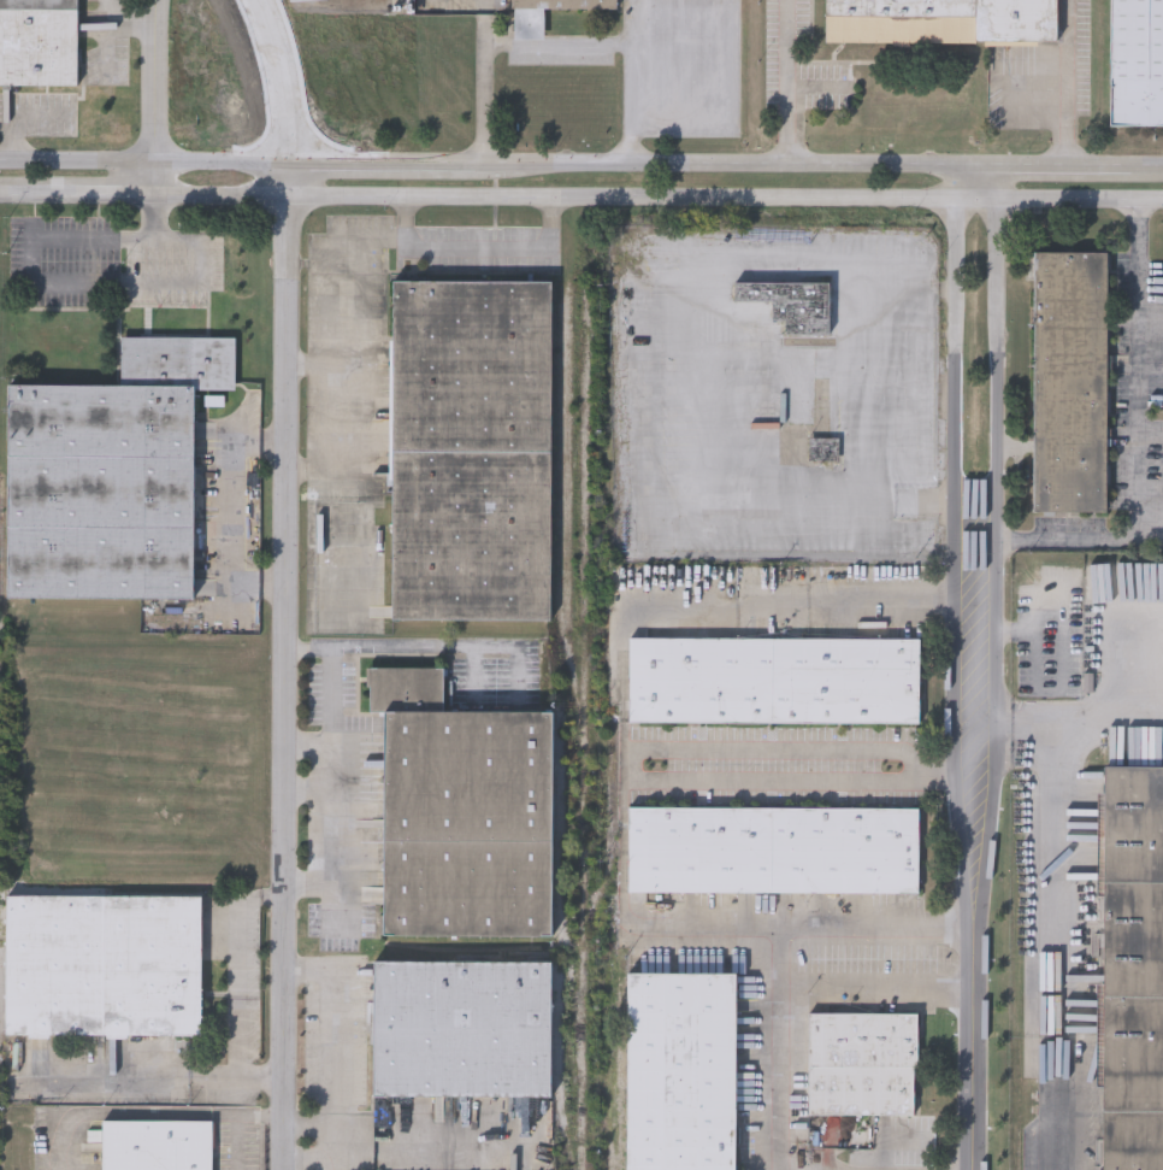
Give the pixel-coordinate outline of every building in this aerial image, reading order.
[(76,87),(0,86),(0,0),(76,0),(76,87)] [(509,41),(510,0),(616,0),(616,10),(543,10),(543,41),(509,41)] [(823,43),(823,0),(1055,0),(1055,43),(823,43)] [(1108,128),(1108,0),(1162,0),(1162,128),(1108,128)] [(1032,513),(1032,252),(1105,252),(1105,513),(1032,513)] [(390,619),(390,281),(549,281),(549,619),(390,619)] [(783,334),(783,283),(828,283),(828,334),(783,334)] [(119,336),(234,336),(234,388),(194,388),(193,599),(4,598),(5,384),(119,386),(119,336)] [(627,723),(628,639),(919,639),(917,723),(627,723)] [(382,712),(368,712),(368,668),(443,669),(443,711),(551,712),(550,935),(380,934),(382,712)] [(1103,764),(1162,764),(1162,1169),(1099,1169),(1103,764)] [(627,892),(627,805),(917,806),(917,892),(627,892)] [(6,894),(201,895),(200,1035),(5,1034),(6,894)] [(371,959),(549,959),(549,1095),(371,1095),(371,959)] [(734,970),(733,1169),(624,1169),(625,970),(734,970)] [(807,1012),(915,1011),(915,1115),(807,1115),(807,1012)] [(212,1119),(212,1169),(102,1169),(102,1119),(212,1119)]
